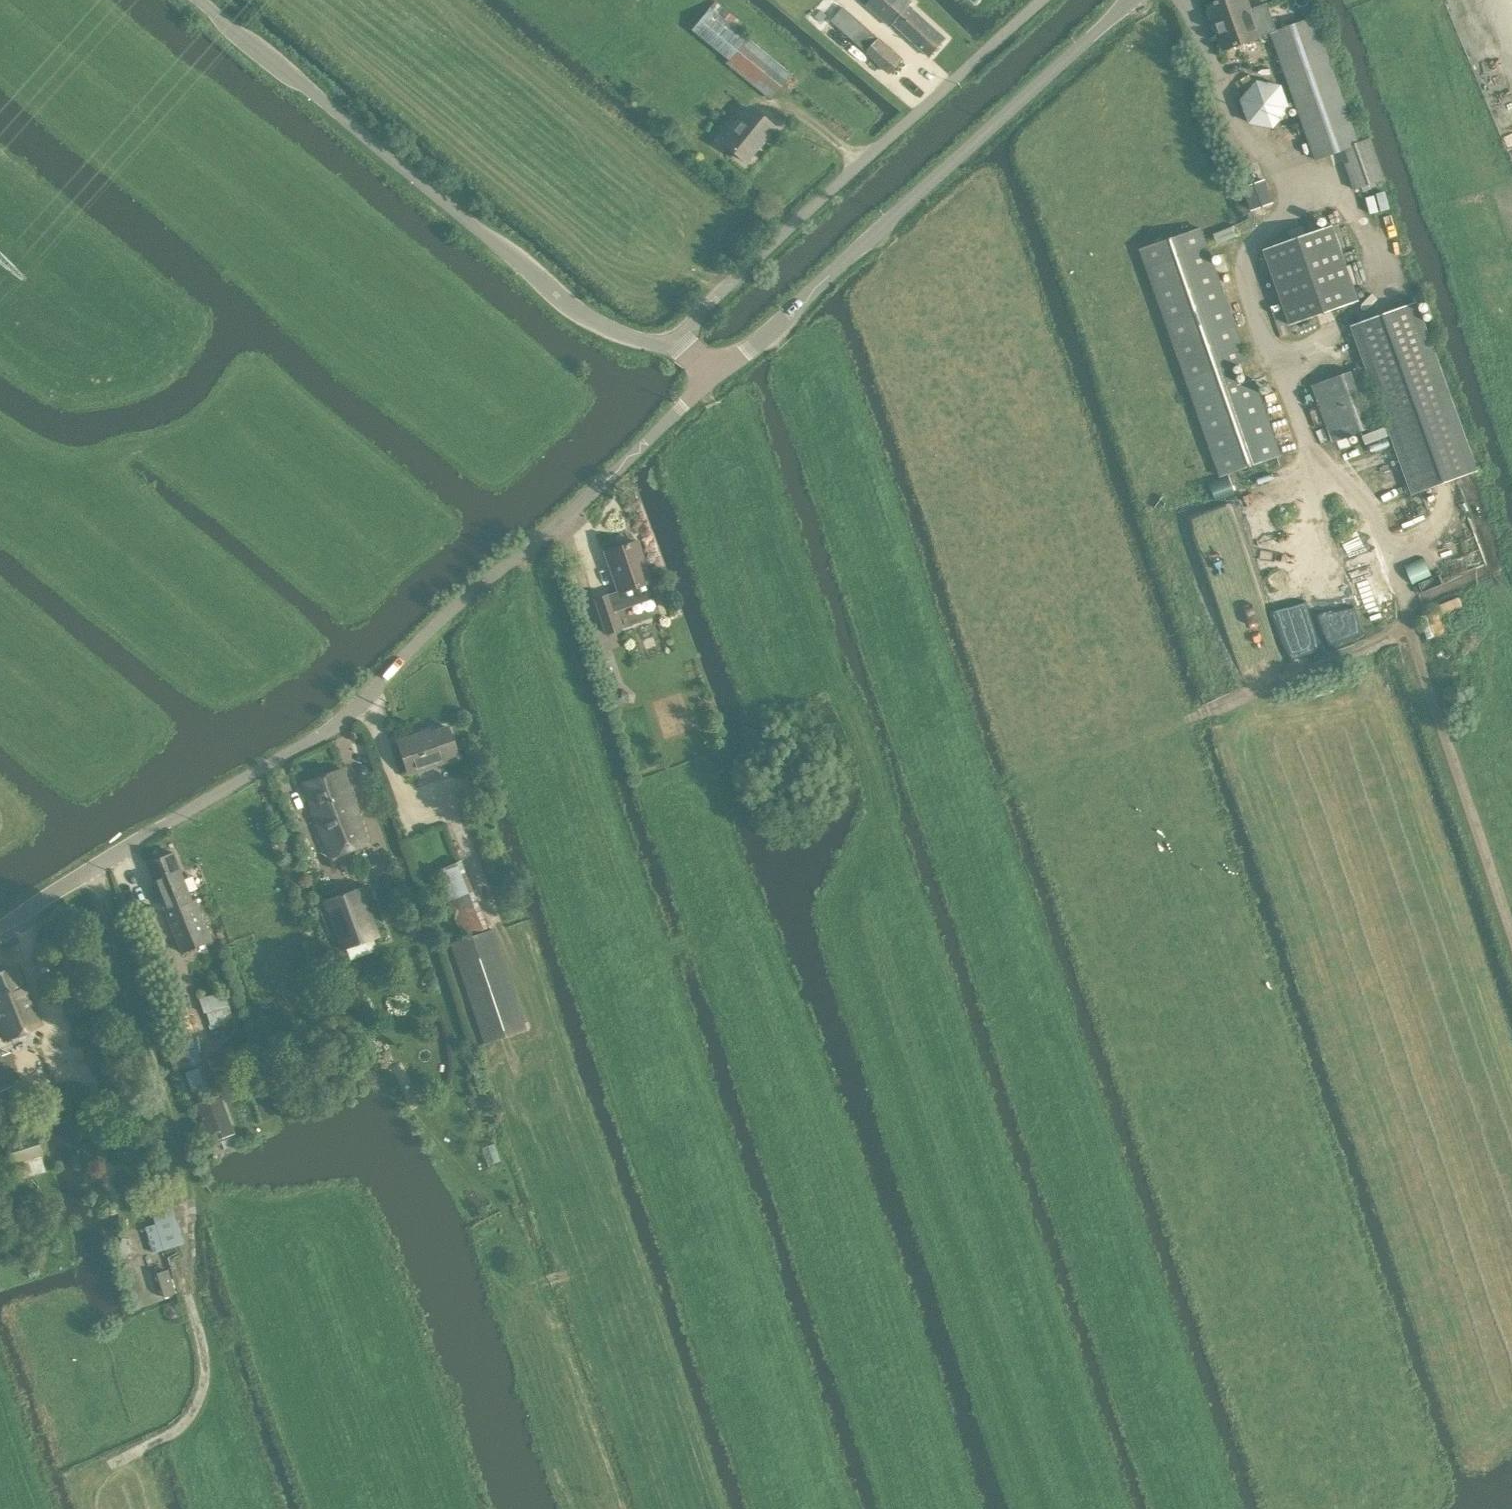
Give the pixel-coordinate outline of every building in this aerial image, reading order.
[(910,0),(872,0),(868,4),(891,25),(893,23),(930,56),(946,38),(910,5),(912,2),(910,0)] [(1385,178),(1371,138),(1359,142),(1337,78),(1329,56),(1315,17),(1285,28),(1275,1),(1256,7),(1257,10),(1252,12),(1248,0),(1226,0),(1208,6),(1224,50),(1261,37),(1272,33),(1316,159),(1341,150),(1355,188),(1385,178)] [(903,61),(879,37),(844,6),(831,20),(866,52),(866,51),(891,74),(903,61)] [(710,8),(692,30),(729,60),(727,62),(771,98),(791,73),(738,31),(710,8)] [(1240,100),(1249,124),(1273,128),(1290,109),(1282,85),(1257,80),(1240,100)] [(774,127),(749,107),(721,142),(746,162),(774,127)] [(1264,181),(1245,188),(1253,210),(1272,203),(1264,181)] [(1264,250),(1291,325),(1359,301),(1332,226),(1264,250)] [(1141,249),(1222,475),(1283,454),(1256,378),(1239,384),(1233,365),(1249,360),(1202,228),(1141,249)] [(1414,493),(1478,470),(1418,302),(1353,326),(1414,493)] [(1352,371),(1313,385),(1334,442),(1373,428),(1352,371)] [(613,549),(605,552),(610,566),(619,591),(610,594),(616,611),(656,597),(651,581),(637,541),(613,549)] [(622,628),(610,594),(595,599),(607,633),(622,628)] [(615,689),(612,698),(618,704),(626,702),(629,694),(623,688),(615,689)] [(409,774),(459,757),(449,727),(420,737),(419,734),(398,741),(409,774)] [(304,782),(329,856),(369,842),(344,768),(304,782)] [(193,901),(174,852),(147,863),(181,952),(212,940),(196,900),(193,901)] [(340,950),(379,936),(361,887),(323,901),(340,950)] [(153,906),(135,912),(173,1013),(189,1007),(166,945),(167,944),(153,906)] [(460,939),(450,942),(485,1044),(500,1039),(527,1029),(492,928),(487,930),(460,939)] [(0,971),(0,1031),(3,1039),(41,1024),(17,965),(0,971)] [(224,991),(200,998),(204,1011),(206,1011),(228,1004),(224,991)] [(13,1084),(0,1050),(0,1089),(13,1084)] [(198,1067),(186,1072),(193,1091),(205,1086),(198,1067)] [(220,1095),(198,1104),(211,1141),(234,1132),(220,1095)] [(6,1143),(13,1163),(17,1179),(45,1171),(41,1154),(43,1154),(37,1134),(6,1143)] [(154,1223),(144,1226),(153,1252),(163,1249),(174,1245),(182,1243),(174,1217),(154,1223)]
